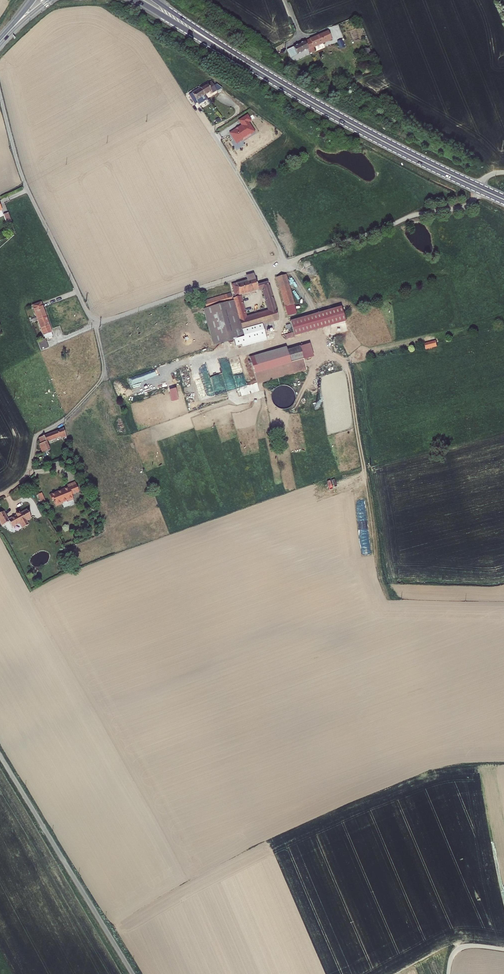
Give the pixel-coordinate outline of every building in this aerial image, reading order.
[(331,41),(327,32),(304,41),(310,54),(316,52),(314,48),(331,41)] [(307,49),(304,41),(292,47),(296,56),(308,51),(307,49)] [(217,87),(213,81),(204,86),(208,94),(216,89),(215,88),(217,87)] [(193,93),(198,103),(202,101),(200,99),(208,94),(204,86),(193,93)] [(240,126),(228,134),(232,141),(231,142),(236,151),(246,145),(244,142),(256,134),(249,123),(252,122),(247,115),(237,121),(240,126)] [(12,224),(8,213),(3,214),(7,226),(12,224)] [(242,294),(260,289),(256,273),(249,275),(250,279),(234,284),(237,295),(242,294)] [(287,274),(279,277),(290,316),(298,313),(287,274)] [(280,317),(270,282),(265,283),(265,288),(271,310),(248,316),(242,295),(235,297),(236,300),(206,308),(216,345),(277,328),(274,319),(280,317)] [(207,300),(208,306),(234,298),(232,293),(207,300)] [(41,302),(33,305),(38,321),(46,318),(41,302)] [(336,309),(288,322),(292,337),(340,324),(336,309)] [(43,335),(44,335),(45,339),(52,336),(51,333),(52,332),(46,318),(38,321),(43,335)] [(41,351),(48,348),(45,339),(38,342),(41,351)] [(424,347),(435,344),(433,339),(423,342),(424,347)] [(299,347),(250,361),(257,383),(257,384),(305,371),(299,347)] [(257,383),(239,388),(241,396),(259,391),(257,384),(257,383)] [(66,428),(42,438),(44,443),(42,444),(46,453),(54,450),(51,443),(69,436),(66,429),(67,429),(66,428)] [(76,499),(74,494),(82,491),(78,482),(70,485),(71,486),(66,489),(59,492),(53,494),(55,500),(56,500),(59,506),(65,503),(71,500),(71,501),(76,499)] [(18,516),(20,519),(13,523),(15,527),(22,523),(25,528),(31,525),(29,521),(33,518),(30,510),(22,514),(22,512),(19,514),(19,515),(18,516)] [(0,515),(5,525),(12,521),(13,523),(20,519),(18,516),(11,520),(7,511),(0,515)]
